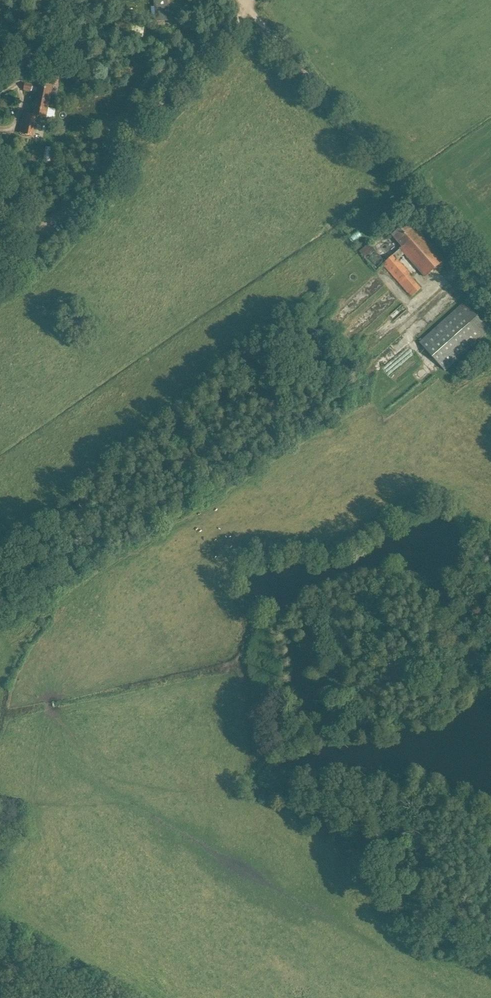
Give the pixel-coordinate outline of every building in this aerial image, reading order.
[(155,6),(156,20),(169,19),(168,0),(154,0),(155,6)] [(41,80),(37,98),(49,101),(53,83),(58,84),(60,77),(51,75),(49,81),(41,80)] [(25,82),(24,90),(31,91),(32,87),(33,84),(25,82)] [(37,98),(33,115),(24,113),(20,133),(32,136),(36,116),(46,117),(49,101),(37,98)] [(407,221),(393,234),(403,246),(400,248),(405,253),(425,237),(420,231),(417,233),(407,221)] [(425,237),(405,253),(425,276),(445,259),(425,237)] [(359,252),(365,258),(374,249),(368,243),(359,252)] [(405,253),(400,248),(382,263),(399,283),(411,273),(399,259),(405,253)] [(420,342),(445,370),(489,330),(464,302),(420,342)]
